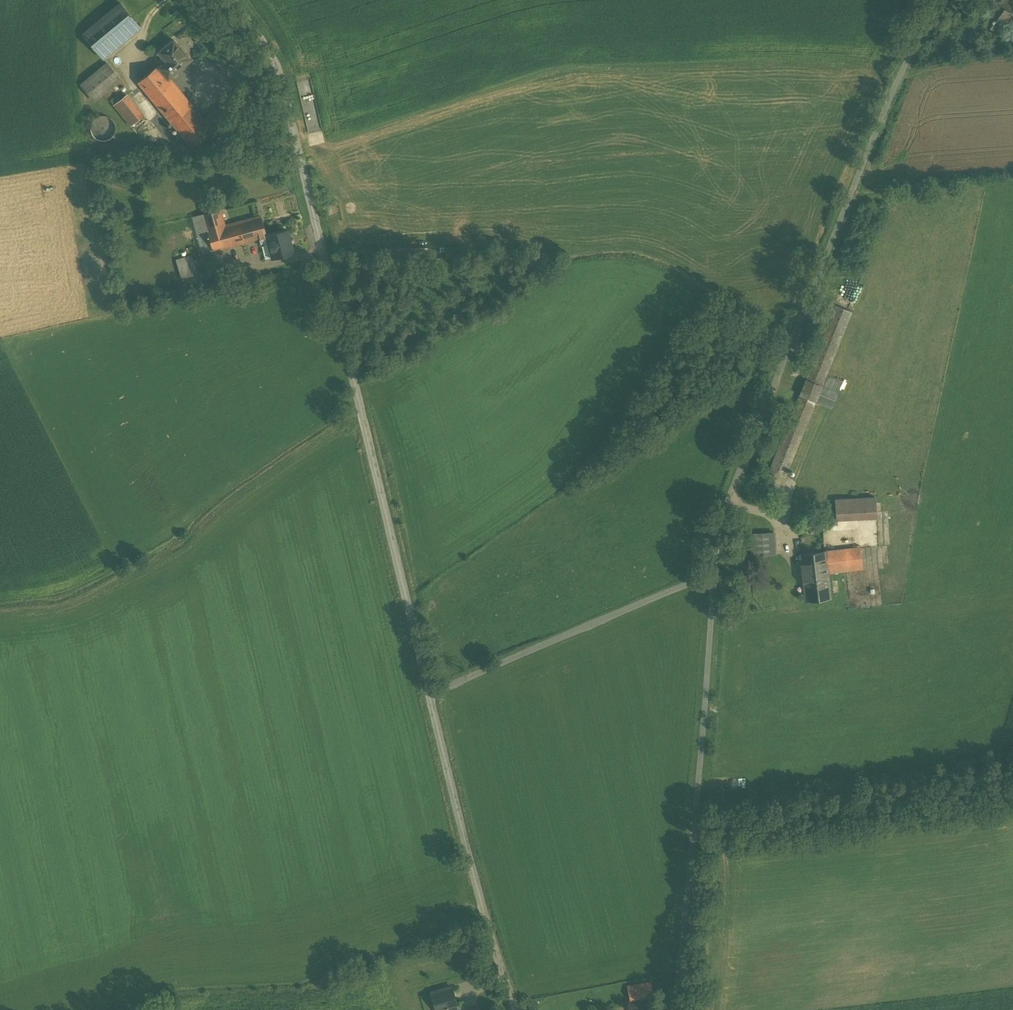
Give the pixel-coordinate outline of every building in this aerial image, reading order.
[(121,3),(83,34),(103,58),(140,27),(132,17),(121,3)] [(166,61),(160,66),(169,77),(190,60),(173,40),(159,52),(166,61)] [(81,82),(77,85),(82,91),(91,102),(116,80),(103,64),(102,64),(81,82)] [(158,65),(138,81),(192,147),(241,106),(232,96),(204,120),(169,77),(160,66),(158,65)] [(127,95),(114,105),(130,126),(144,115),(127,95)] [(104,141),(108,138),(111,135),(112,130),(111,126),(109,122),(106,118),(102,117),(98,117),(93,118),(90,121),(87,126),(87,131),(89,136),(93,140),(98,142),(104,141)] [(263,125),(255,125),(256,140),(264,140),(263,125)] [(220,209),(192,217),(201,249),(203,254),(266,236),(256,199),(232,206),(236,222),(225,225),(220,209)] [(332,203),(325,205),(328,215),(334,214),(332,203)] [(287,229),(267,234),(273,258),(293,253),(287,229)] [(196,253),(179,259),(185,278),(202,272),(196,253)] [(835,305),(770,468),(786,475),(815,401),(826,374),(833,357),(851,312),(835,305)] [(842,380),(826,374),(815,401),(831,408),(842,380)] [(835,499),(835,506),(836,520),(876,517),(875,496),(835,499)] [(774,532),(749,534),(751,556),(775,554),(774,532)] [(859,547),(825,552),(827,572),(847,569),(861,568),(859,547)] [(825,552),(800,555),(806,601),(831,598),(827,572),(825,552)] [(651,981),(627,986),(630,1000),(654,995),(651,981)] [(432,992),(437,1009),(440,1009),(443,1009),(458,1009),(451,986),(432,992)]
